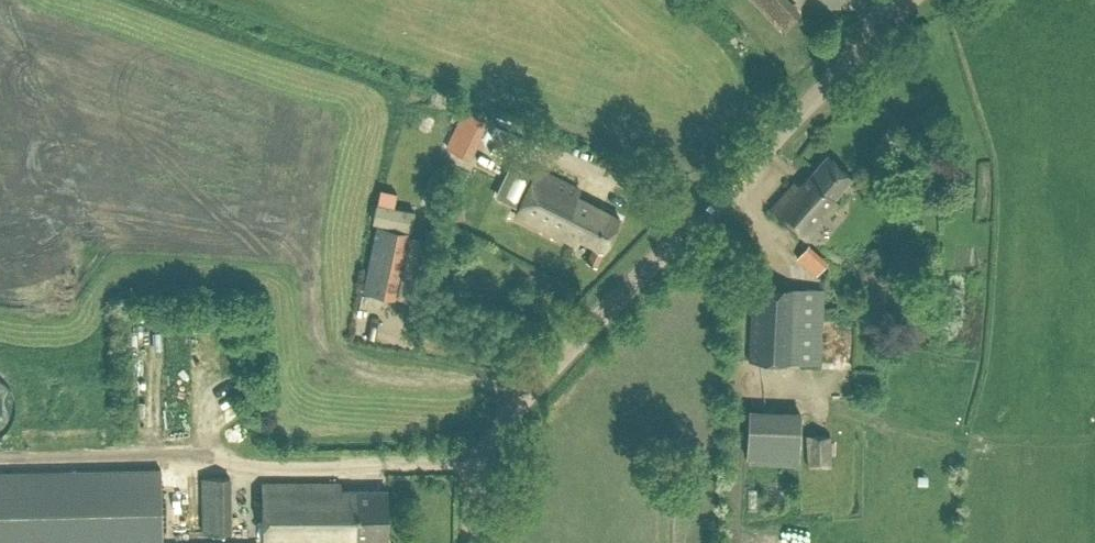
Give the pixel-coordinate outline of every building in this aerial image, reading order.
[(781,24),(800,9),(793,0),(762,0),(781,24)] [(448,145),(470,155),(480,133),(458,123),(448,145)] [(833,197),(852,176),(827,153),(798,185),(794,181),(771,206),(805,237),(838,201),(833,197)] [(604,248),(620,216),(576,195),(579,188),(537,167),(515,212),(576,243),(580,236),(604,248)] [(597,265),(603,251),(592,246),(586,260),(597,265)] [(903,261),(890,260),(889,271),(903,271),(903,261)] [(820,363),(824,288),(751,284),(748,360),(820,363)] [(147,342),(145,358),(164,361),(167,345),(147,342)] [(801,409),(749,406),(746,455),(756,456),(756,462),(794,463),(794,458),(798,458),(801,409)] [(831,432),(805,432),(806,465),(831,465),(831,432)] [(162,465),(0,468),(0,542),(164,542),(162,465)] [(202,476),(202,531),(230,530),(229,476),(202,476)] [(387,537),(387,488),(340,488),(340,482),(262,482),(263,542),(356,542),(356,537),(387,537)]
